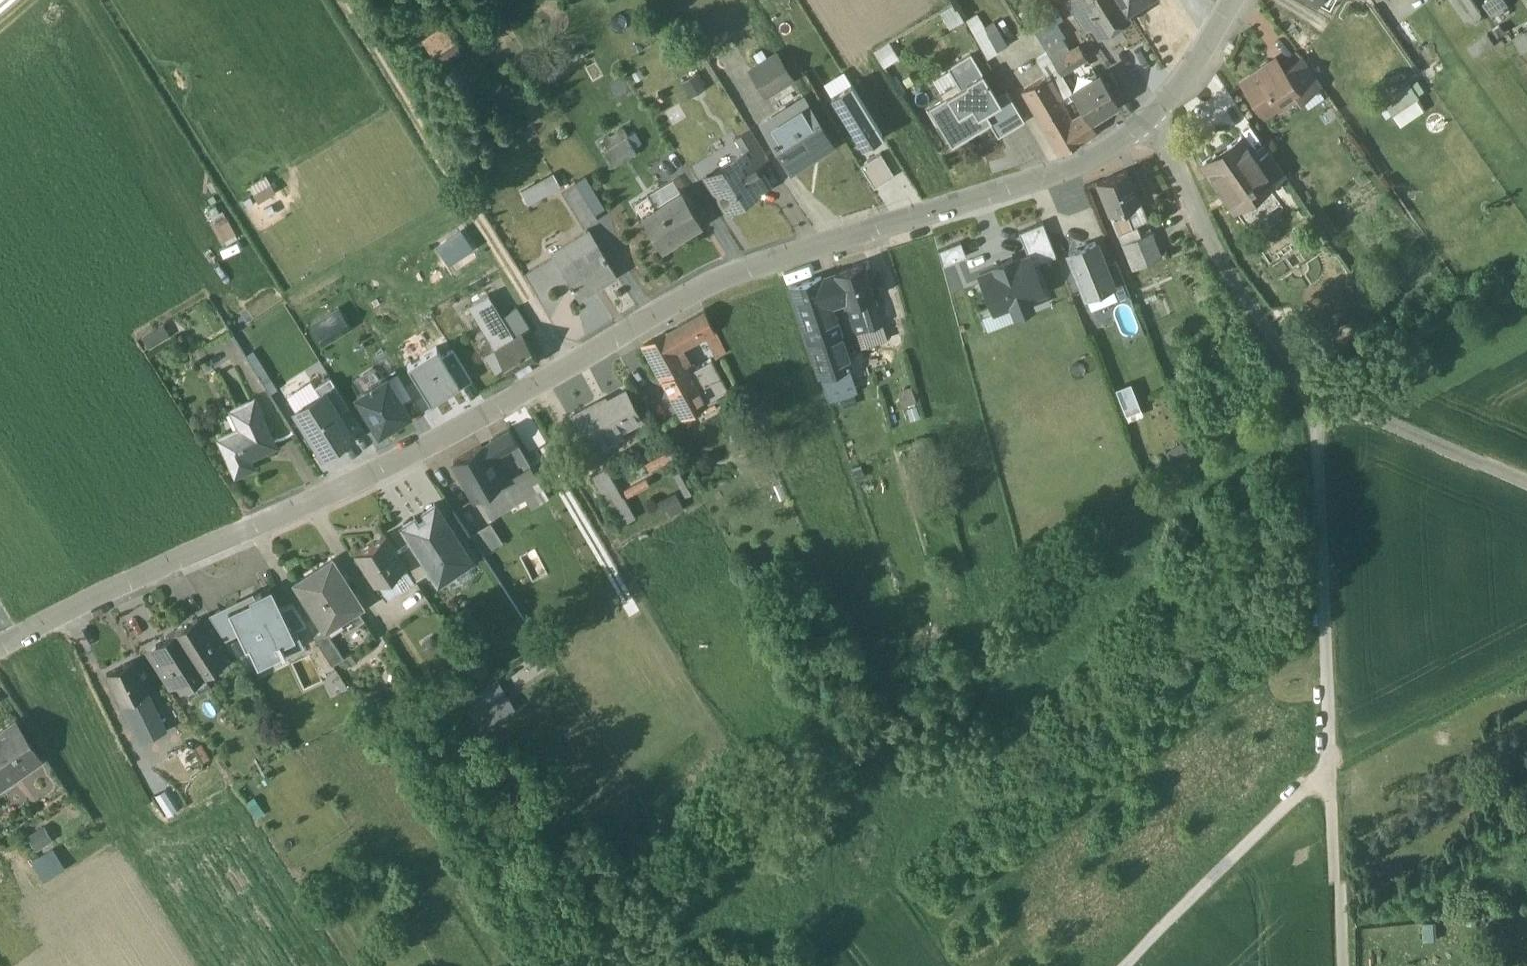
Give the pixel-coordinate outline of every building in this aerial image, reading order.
[(1116,0),(1093,0),(1079,9),(1097,37),(1102,46),(1132,27),(1129,22),(1116,0)] [(1129,22),(1157,5),(1155,0),(1116,0),(1129,22)] [(1318,18),(1328,0),(1286,0),(1318,18)] [(1461,0),(1447,0),(1443,3),(1465,36),(1479,27),(1461,0)] [(1492,30),(1508,20),(1499,7),(1483,18),(1492,30)] [(1097,37),(1079,9),(1069,15),(1086,43),(1097,37)] [(945,27),(954,41),(967,33),(958,19),(945,27)] [(1033,36),(1064,91),(1091,76),(1081,59),(1073,64),(1059,39),(1067,34),(1060,21),(1033,36)] [(422,45),(440,73),(467,56),(448,28),(422,45)] [(983,28),(971,35),(992,70),(1010,59),(997,39),(992,43),(983,28)] [(1135,33),(1106,43),(1111,58),(1140,47),(1135,33)] [(1415,55),(1400,35),(1392,42),(1407,61),(1415,55)] [(1514,54),(1521,68),(1526,65),(1526,46),(1514,54)] [(1485,47),(1465,61),(1472,71),(1492,57),(1485,47)] [(886,80),(900,72),(891,58),(877,66),(886,80)] [(777,66),(752,82),(767,107),(793,91),(777,66)] [(1003,116),(973,68),(951,82),(964,102),(933,121),(956,158),(994,135),(989,127),(1004,117),(1003,116)] [(1051,91),(1061,85),(1051,68),(1041,74),(1051,91)] [(1305,73),(1294,80),(1302,92),(1293,98),(1300,108),(1298,109),(1302,115),(1324,100),(1305,73)] [(1434,75),(1420,85),(1427,95),(1444,84),(1439,77),(1436,79),(1434,75)] [(1294,80),(1285,86),(1281,81),(1271,79),(1265,83),(1266,85),(1245,99),(1262,124),(1271,125),(1279,120),(1282,120),(1298,109),(1300,108),(1293,98),(1302,92),(1294,80)] [(945,107),(958,97),(948,84),(935,94),(945,107)] [(1061,85),(1027,107),(1040,130),(1074,108),(1064,91),(1061,85)] [(1101,88),(1074,105),(1092,134),(1119,117),(1101,88)] [(866,160),(886,147),(853,97),(833,110),(866,160)] [(1413,103),(1386,118),(1398,141),(1425,126),(1413,103)] [(1004,117),(989,127),(994,135),(1001,147),(1026,133),(1012,110),(1003,116),(1004,117)] [(807,113),(765,138),(793,184),(834,158),(807,113)] [(1063,122),(1043,135),(1050,147),(1070,133),(1063,122)] [(1086,128),(1072,137),(1083,154),(1096,145),(1086,128)] [(1070,133),(1050,147),(1062,167),(1083,154),(1072,137),(1072,136),(1070,133)] [(771,173),(753,143),(737,153),(746,166),(749,164),(759,180),(771,173)] [(624,144),(603,155),(615,176),(636,165),(627,149),(624,144)] [(1259,174),(1244,151),(1205,178),(1236,224),(1274,199),(1268,190),(1270,189),(1259,174)] [(759,180),(749,164),(746,166),(708,189),(729,223),(770,198),(759,180)] [(1270,167),(1259,174),(1270,189),(1268,190),(1274,199),(1286,190),(1270,167)] [(898,190),(882,168),(864,180),(879,203),(898,190)] [(1130,185),(1101,196),(1113,227),(1142,216),(1130,185)] [(586,188),(576,194),(584,207),(595,226),(606,220),(586,188)] [(544,190),(522,202),(529,214),(551,202),(544,190)] [(676,191),(649,203),(654,213),(680,201),(676,191)] [(576,194),(563,202),(571,215),(584,207),(576,194)] [(703,236),(683,202),(656,217),(644,224),(644,225),(663,258),(703,236)] [(650,206),(638,213),(644,225),(644,224),(656,217),(650,206)] [(595,226),(584,207),(571,215),(585,238),(598,230),(595,226)] [(1142,216),(1113,227),(1121,246),(1149,235),(1142,216)] [(1045,237),(1021,247),(1030,270),(1031,270),(1035,279),(1058,270),(1045,237)] [(589,241),(552,264),(564,283),(583,272),(580,267),(598,256),(589,241)] [(461,244),(440,258),(450,274),(471,260),(472,260),(461,244)] [(1154,246),(1125,257),(1135,283),(1164,272),(1154,246)] [(598,256),(580,267),(583,272),(564,283),(580,309),(617,287),(598,256)] [(962,256),(941,266),(945,281),(969,271),(962,256)] [(1107,280),(1097,256),(1070,267),(1088,310),(1100,305),(1101,306),(1103,305),(1102,304),(1114,299),(1115,299),(1107,280)] [(1030,312),(1045,306),(1035,279),(1031,270),(1030,270),(1016,276),(1014,273),(996,280),(997,284),(982,290),(996,326),(1014,319),(1017,328),(1033,321),(1030,312)] [(1118,275),(1107,280),(1115,299),(1114,299),(1120,314),(1132,309),(1118,275)] [(864,280),(837,289),(845,312),(847,312),(850,320),(875,312),(864,280)] [(845,312),(837,289),(821,294),(829,318),(845,312)] [(829,318),(821,294),(793,304),(821,389),(849,379),(829,318)] [(503,329),(489,307),(470,318),(496,361),(515,350),(503,329)] [(875,312),(850,320),(858,346),(883,338),(875,312)] [(314,336),(324,354),(351,338),(340,321),(314,336)] [(517,321),(503,329),(515,350),(523,345),(524,346),(531,342),(517,321)] [(706,324),(682,337),(692,355),(707,347),(715,343),(706,324)] [(164,333),(143,346),(149,356),(170,344),(164,333)] [(692,355),(682,337),(668,345),(678,362),(692,355)] [(883,338),(858,346),(862,360),(862,361),(865,360),(887,354),(883,338)] [(715,343),(707,347),(718,370),(726,365),(715,343)] [(496,361),(496,362),(512,388),(540,372),(524,346),(523,345),(515,350),(496,361)] [(668,345),(645,358),(646,360),(684,428),(729,403),(713,373),(691,385),(678,362),(668,345)] [(452,405),(461,399),(443,369),(437,359),(408,376),(431,414),(450,403),(452,405)] [(443,369),(461,399),(472,393),(454,362),(443,369)] [(849,379),(821,389),(831,417),(858,408),(854,394),(849,379)] [(397,386),(387,392),(402,417),(412,411),(397,386)] [(331,390),(316,399),(320,405),(324,403),(338,426),(350,419),(331,390)] [(381,443),(408,426),(402,417),(387,392),(360,409),(381,443)] [(1119,403),(1131,436),(1147,430),(1134,397),(1119,403)] [(296,420),(324,465),(352,448),(338,426),(324,403),(320,405),(296,420)] [(599,417),(577,429),(595,461),(644,433),(627,404),(601,419),(599,417)] [(245,435),(218,448),(236,485),(254,477),(250,468),(276,456),(255,409),(237,417),(245,435)] [(511,442),(482,458),(489,472),(511,461),(519,457),(511,442)] [(519,457),(511,461),(521,479),(529,475),(519,457)] [(489,472),(482,458),(453,474),(475,511),(479,509),(503,496),(489,472)] [(647,476),(651,484),(675,472),(671,464),(647,476)] [(534,482),(529,475),(521,479),(526,487),(534,482)] [(526,487),(505,499),(503,496),(479,509),(497,539),(550,510),(534,482),(526,487)] [(607,484),(593,493),(623,541),(637,532),(607,484)] [(676,488),(687,509),(695,505),(683,484),(676,488)] [(631,510),(652,500),(648,492),(627,503),(631,510)] [(677,507),(659,516),(668,532),(685,523),(677,507)] [(471,571),(435,515),(423,523),(427,529),(420,534),(416,528),(403,536),(414,553),(399,562),(397,563),(398,565),(406,577),(415,591),(432,581),(439,591),(448,585),(449,583),(460,576),(462,577),(471,571)] [(504,556),(491,535),(471,548),(484,568),(504,556)] [(397,563),(386,545),(357,564),(377,595),(406,577),(398,565),(397,563)] [(362,619),(332,571),(295,594),(324,641),(325,642),(327,641),(362,619)] [(406,577),(377,595),(387,610),(415,591),(406,577)] [(261,667),(264,673),(303,654),(296,640),(289,643),(278,621),(265,595),(226,614),(239,640),(244,651),(247,649),(257,669),(261,667)] [(305,635),(292,613),(278,621),(289,643),(296,640),(305,635)] [(224,648),(239,640),(226,614),(209,624),(224,648)] [(224,648),(209,624),(198,631),(219,664),(230,657),(224,648)] [(203,683),(223,671),(219,664),(198,631),(197,629),(177,642),(203,683)] [(327,641),(325,642),(324,641),(314,648),(333,677),(345,669),(327,641)] [(203,683),(177,642),(154,656),(156,658),(157,660),(177,691),(181,698),(203,683)] [(168,696),(177,691),(157,660),(156,658),(147,664),(168,696)] [(479,665),(459,678),(472,698),(492,684),(479,665)] [(146,699),(132,671),(106,684),(119,712),(120,712),(146,700),(146,699)] [(464,710),(480,740),(516,722),(500,691),(464,710)] [(146,700),(120,712),(139,750),(164,738),(149,705),(146,699),(146,700)] [(16,731),(0,742),(0,794),(40,768),(16,731)] [(50,850),(40,836),(27,845),(37,859),(50,850)] [(63,876),(52,859),(34,871),(45,888),(63,876)]
